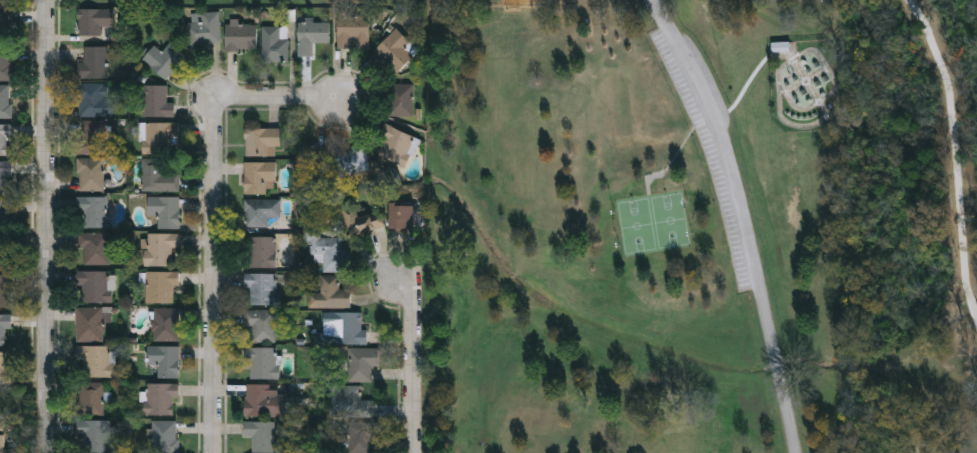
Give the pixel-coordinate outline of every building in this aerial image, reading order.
[(78,8),(114,8),(114,27),(103,27),(103,34),(78,34),(78,8)] [(10,40),(0,40),(0,9),(10,9),(10,40)] [(220,11),(220,43),(186,43),(186,22),(191,22),(191,11),(220,11)] [(337,16),(369,16),(369,48),(337,48),(337,16)] [(298,22),(330,22),(330,42),(313,42),(313,54),(298,54),(298,22)] [(257,49),(225,49),(225,24),(257,24),(257,49)] [(263,60),(263,26),(288,26),(288,60),(263,60)] [(375,49),(396,28),(419,51),(398,72),(375,49)] [(142,59),(153,44),(162,51),(170,41),(186,54),(166,78),(142,59)] [(773,52),(790,52),(790,44),(773,44),(773,52)] [(107,77),(78,77),(78,61),(84,61),(84,46),(107,46),(107,77)] [(12,80),(0,80),(0,48),(12,48),(12,80)] [(79,82),(104,82),(104,115),(79,115),(79,82)] [(413,83),(413,115),(389,115),(389,83),(413,83)] [(10,118),(0,118),(0,84),(10,84),(10,118)] [(175,101),(175,115),(143,115),(143,84),(167,84),(167,101),(175,101)] [(79,154),(79,119),(106,119),(106,154),(79,154)] [(142,133),(145,133),(145,121),(177,121),(177,153),(142,153),(142,133)] [(6,155),(0,155),(0,123),(11,123),(11,138),(6,138),(6,155)] [(406,168),(377,154),(385,138),(380,136),(386,123),(420,140),(406,168)] [(279,128),(279,156),(246,156),(246,128),(279,128)] [(329,146),(329,183),(306,183),(306,146),(329,146)] [(369,172),(338,176),(335,150),(366,146),(369,172)] [(104,158),(104,191),(78,191),(78,158),(104,158)] [(142,191),(142,158),(161,158),(161,172),(180,172),(180,191),(142,191)] [(4,194),(0,194),(0,162),(11,162),(11,176),(4,176),(4,194)] [(244,193),(244,162),(276,162),(276,193),(244,193)] [(108,228),(84,228),(84,215),(77,215),(77,197),(107,197),(108,228)] [(180,197),(180,229),(157,229),(157,215),(147,215),(147,197),(180,197)] [(282,199),(282,217),(268,217),(268,227),(244,227),(244,199),(282,199)] [(8,202),(0,202),(0,233),(8,233),(8,202)] [(414,205),(414,229),(389,229),(389,205),(414,205)] [(369,209),(371,220),(384,218),(385,229),(349,233),(346,211),(369,209)] [(351,271),(323,271),(323,260),(312,260),(312,241),(303,241),(303,215),(320,215),(321,237),(342,237),(342,250),(350,250),(351,271)] [(109,232),(109,264),(84,264),(84,248),(79,248),(79,232),(109,232)] [(171,247),(171,265),(146,266),(145,233),(179,233),(179,247),(171,247)] [(249,267),(249,236),(276,236),(276,267),(249,267)] [(9,270),(0,270),(0,238),(9,238),(9,270)] [(111,270),(111,301),(79,301),(79,270),(111,270)] [(176,271),(176,302),(147,302),(147,271),(176,271)] [(244,272),(277,272),(277,304),(249,304),(249,287),(244,287),(244,272)] [(10,306),(0,306),(0,275),(10,275),(10,306)] [(339,275),(339,288),(351,288),(351,307),(309,307),(309,292),(320,292),(320,275),(339,275)] [(103,307),(103,340),(76,340),(76,307),(103,307)] [(179,307),(179,340),(153,340),(153,307),(179,307)] [(276,309),(276,341),(252,341),(252,327),(244,327),(244,309),(276,309)] [(362,327),(367,327),(367,343),(330,343),(331,311),(363,311),(362,327)] [(4,345),(0,345),(0,313),(11,313),(11,328),(4,328),(4,345)] [(112,376),(78,376),(78,345),(112,345),(112,376)] [(148,345),(180,345),(180,377),(157,377),(157,364),(148,364),(148,345)] [(246,378),(246,346),(278,346),(278,378),(246,378)] [(348,380),(348,347),(379,347),(379,366),(372,366),(372,380),(348,380)] [(104,414),(79,414),(79,381),(104,381),(104,414)] [(177,414),(145,414),(145,383),(177,383),(177,414)] [(282,416),(245,416),(245,384),(282,384),(282,416)] [(373,417),(345,417),(345,384),(361,384),(361,399),(373,399),(373,417)] [(112,452),(80,452),(80,420),(112,420),(112,452)] [(153,452),(153,420),(178,420),(178,452),(153,452)] [(274,421),(274,452),(252,452),(252,435),(244,435),(244,421),(274,421)] [(379,437),(372,437),(372,452),(349,452),(349,421),(379,421),(379,437)]
